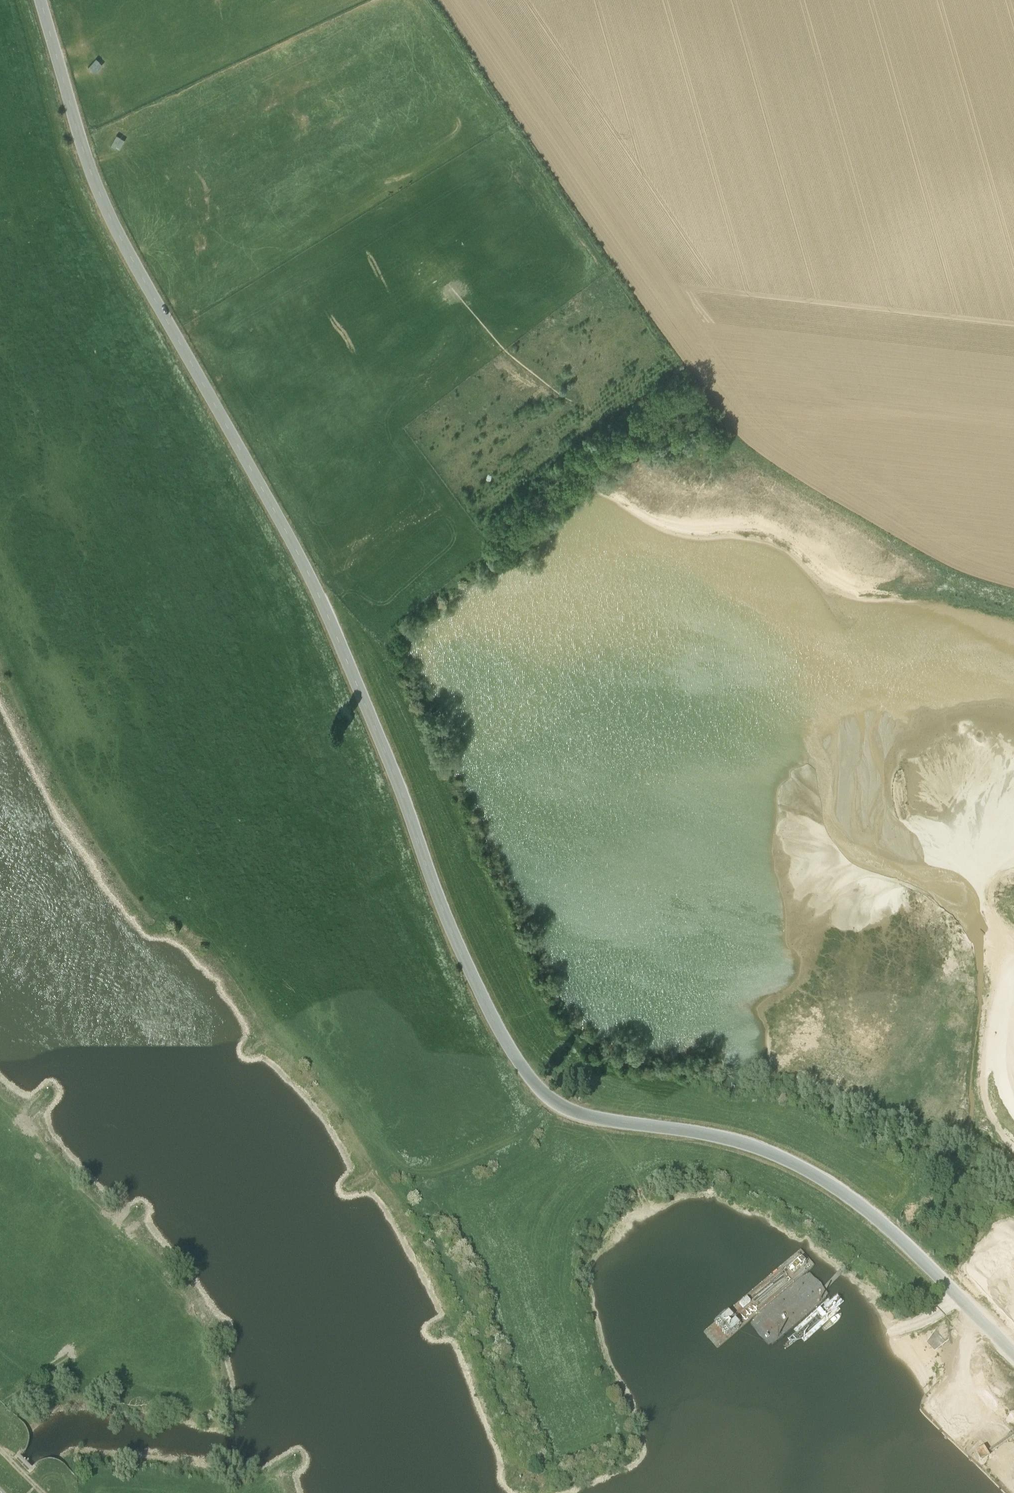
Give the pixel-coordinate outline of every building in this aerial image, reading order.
[(120,148),(125,138),(116,134),(111,144),(120,148)] [(985,1446),(977,1451),(982,1459),(990,1455),(985,1446)]
